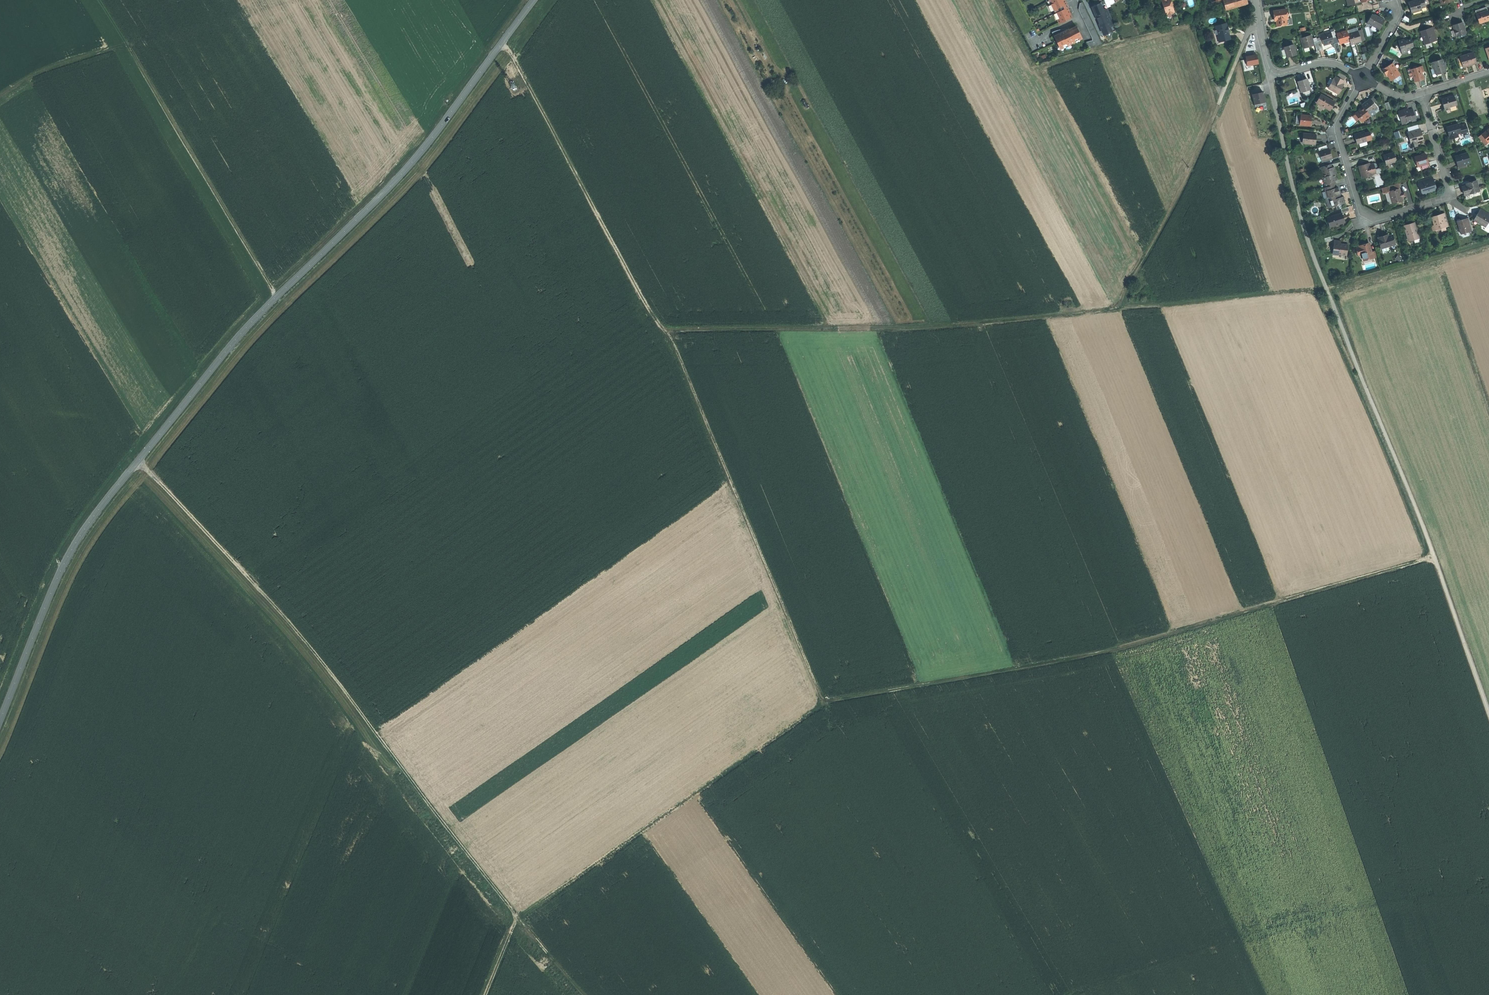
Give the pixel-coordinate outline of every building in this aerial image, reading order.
[(1055,9),(1056,9),(1057,12),(1057,13),(1058,12),(1060,18),(1059,19),(1061,23),(1074,17),(1069,7),(1068,4),(1066,0),(1051,0),(1055,9)] [(1112,37),(1115,31),(1112,25),(1114,24),(1115,22),(1110,10),(1108,8),(1106,9),(1103,3),(1097,0),(1095,4),(1108,36),(1112,37)] [(1168,14),(1177,11),(1173,0),(1163,0),(1168,14)] [(1226,1),(1228,9),(1249,2),(1249,0),(1232,0),(1226,1)] [(1425,0),(1421,0),(1411,3),(1412,8),(1414,13),(1424,10),(1423,8),(1428,7),(1425,0)] [(1103,28),(1106,35),(1108,36),(1095,4),(1094,6),(1097,13),(1103,28)] [(1094,40),(1097,46),(1098,45),(1105,44),(1102,38),(1095,23),(1087,6),(1081,9),(1094,37),(1095,40),(1094,40)] [(1475,11),(1479,24),(1488,21),(1488,17),(1488,14),(1486,7),(1475,11)] [(1287,24),(1286,19),(1287,19),(1285,10),(1273,12),(1274,17),(1275,21),(1276,21),(1277,26),(1287,24)] [(1378,18),(1372,14),(1367,24),(1372,27),(1372,25),(1378,28),(1379,29),(1384,21),(1378,18)] [(1220,29),(1221,35),(1223,40),(1227,39),(1228,40),(1233,39),(1232,35),(1231,32),(1232,32),(1231,29),(1230,29),(1228,22),(1218,25),(1218,28),(1220,29)] [(1458,24),(1453,26),(1457,37),(1467,34),(1463,22),(1458,24)] [(1068,42),(1069,45),(1077,41),(1076,38),(1083,35),(1078,26),(1071,29),(1071,28),(1069,30),(1063,32),(1062,29),(1057,30),(1054,32),(1061,46),(1068,42)] [(1427,30),(1427,29),(1424,30),(1420,32),(1422,36),(1423,35),(1427,44),(1438,39),(1433,27),(1427,30)] [(1333,38),(1331,31),(1321,35),(1324,43),(1326,42),(1327,44),(1330,43),(1334,42),(1333,38)] [(1348,35),(1347,32),(1337,35),(1339,42),(1342,41),(1342,43),(1345,42),(1350,41),(1348,35)] [(1359,32),(1348,35),(1350,41),(1351,42),(1353,41),(1353,43),(1354,43),(1358,42),(1362,41),(1359,32)] [(1309,47),(1312,46),(1311,44),(1313,44),(1312,39),(1302,42),(1304,48),(1309,47)] [(1321,40),(1314,42),(1317,51),(1324,49),(1321,40)] [(1406,42),(1405,40),(1399,42),(1403,55),(1409,53),(1409,52),(1416,50),(1413,40),(1408,41),(1406,42)] [(1297,54),(1294,44),(1284,47),(1287,57),(1292,56),(1297,54)] [(1460,57),(1463,68),(1469,66),(1475,64),(1472,53),(1460,57)] [(1257,54),(1245,55),(1246,66),(1258,65),(1257,54)] [(1446,72),(1445,69),(1444,67),(1446,66),(1445,63),(1443,64),(1442,60),(1432,63),(1433,65),(1432,66),(1433,68),(1434,69),(1436,75),(1446,72)] [(1392,64),(1382,70),(1385,74),(1386,73),(1388,77),(1391,81),(1393,80),(1399,76),(1400,76),(1392,64)] [(1424,73),(1422,66),(1411,70),(1415,83),(1420,81),(1424,80),(1422,73),(1424,73)] [(1339,94),(1343,86),(1341,85),(1342,84),(1344,81),(1343,80),(1337,77),(1336,76),(1329,88),(1339,94)] [(1310,89),(1307,78),(1302,80),(1298,81),(1301,92),(1310,89)] [(1264,109),(1267,108),(1264,91),(1252,93),(1254,106),(1263,105),(1264,109)] [(1317,103),(1329,110),(1334,102),(1321,95),(1317,103)] [(1457,105),(1454,96),(1442,100),(1443,106),(1445,111),(1450,109),(1449,108),(1450,107),(1455,106),(1457,105)] [(1367,102),(1362,105),(1364,107),(1369,113),(1374,110),(1377,107),(1374,102),(1371,99),(1367,102)] [(1362,122),(1370,115),(1369,113),(1364,107),(1359,111),(1355,114),(1356,114),(1359,118),(1362,122)] [(1413,109),(1409,110),(1409,111),(1404,112),(1399,113),(1402,126),(1408,124),(1407,122),(1412,121),(1412,123),(1416,122),(1413,109)] [(1311,121),(1311,116),(1301,115),(1300,124),(1310,126),(1311,121)] [(1452,127),(1452,126),(1447,128),(1448,133),(1450,139),(1458,137),(1458,134),(1461,133),(1459,126),(1458,124),(1455,125),(1455,127),(1452,127)] [(1466,124),(1459,126),(1461,133),(1461,136),(1469,134),(1466,124)] [(1419,129),(1409,132),(1410,136),(1409,137),(1411,144),(1413,148),(1421,146),(1419,141),(1424,140),(1422,136),(1422,133),(1420,133),(1419,129)] [(1357,144),(1359,143),(1366,141),(1367,141),(1365,134),(1364,132),(1354,135),(1356,140),(1357,144)] [(1316,134),(1305,133),(1304,143),(1316,145),(1316,140),(1316,134)] [(1488,144),(1481,136),(1478,138),(1485,146),(1488,144)] [(1328,149),(1320,151),(1319,152),(1322,162),(1324,161),(1329,160),(1332,159),(1331,154),(1330,150),(1328,151),(1328,149)] [(1397,161),(1394,152),(1388,153),(1384,155),(1387,165),(1397,161)] [(1428,158),(1427,153),(1415,156),(1418,166),(1429,163),(1428,158)] [(1457,162),(1458,167),(1466,164),(1471,163),(1468,153),(1455,157),(1457,162)] [(1368,165),(1367,164),(1359,166),(1360,172),(1362,177),(1377,172),(1374,164),(1370,165),(1368,165)] [(1335,173),(1337,173),(1336,170),(1335,166),(1332,167),(1331,168),(1322,170),(1324,177),(1335,173)] [(1324,177),(1322,177),(1324,183),(1333,181),(1335,180),(1337,180),(1336,177),(1335,173),(1324,177)] [(1432,184),(1431,178),(1419,182),(1422,193),(1436,189),(1435,186),(1434,183),(1432,184)] [(1465,196),(1480,191),(1477,181),(1467,184),(1467,186),(1463,187),(1464,191),(1465,196)] [(1384,194),(1389,192),(1393,191),(1391,185),(1382,188),(1384,194)] [(1325,190),(1327,197),(1329,197),(1339,194),(1340,193),(1339,190),(1338,186),(1336,187),(1334,188),(1325,190)] [(1400,189),(1393,191),(1389,192),(1393,203),(1398,202),(1403,200),(1402,197),(1400,193),(1401,193),(1400,189)] [(1344,196),(1341,196),(1339,197),(1329,200),(1331,207),(1346,203),(1345,199),(1344,196)] [(1479,213),(1477,215),(1474,220),(1486,227),(1488,222),(1488,214),(1482,210),(1480,214),(1479,213)] [(1341,214),(1328,218),(1331,226),(1343,222),(1341,214)] [(1436,225),(1437,230),(1448,227),(1444,214),(1441,215),(1441,214),(1438,215),(1433,217),(1434,221),(1436,225)] [(1467,231),(1472,230),(1469,220),(1464,221),(1464,220),(1462,220),(1457,222),(1460,235),(1468,233),(1467,231)] [(1419,238),(1414,223),(1409,225),(1404,226),(1408,241),(1419,238)] [(1378,238),(1381,247),(1386,246),(1386,247),(1387,247),(1395,245),(1392,235),(1388,236),(1385,237),(1384,236),(1378,238)] [(1339,244),(1339,241),(1334,240),(1332,254),(1338,255),(1338,254),(1347,255),(1348,245),(1343,245),(1341,244),(1339,244)] [(1373,258),(1379,257),(1377,251),(1372,252),(1369,243),(1366,244),(1365,244),(1359,246),(1360,248),(1362,255),(1363,259),(1373,256),(1373,258)]
